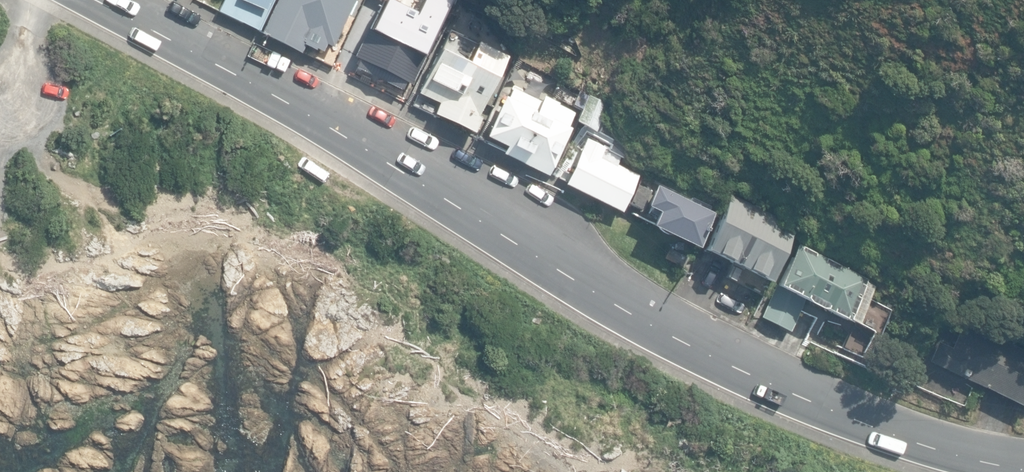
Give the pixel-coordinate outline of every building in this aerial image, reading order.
[(258,29),(272,0),(225,0),(219,12),(258,29)] [(299,54),(303,47),(314,53),(315,50),(323,53),(326,46),(333,49),(357,0),(277,0),(260,35),(299,54)] [(392,0),(383,0),(347,75),(402,102),(443,17),(412,1),(409,8),(392,0)] [(449,13),(455,0),(424,0),(424,1),(449,13)] [(433,115),(474,134),(482,118),(480,116),(508,58),(459,34),(448,56),(439,51),(418,94),(438,104),(433,115)] [(559,99),(578,108),(585,94),(566,84),(559,99)] [(502,156),(548,178),(571,130),(569,129),(576,114),(544,98),(542,102),(514,89),(509,99),(505,97),(485,138),(506,148),(502,156)] [(576,122),(596,133),(611,105),(591,95),(576,122)] [(564,185),(622,214),(642,174),(606,156),(609,150),(587,139),(564,185)] [(629,204),(641,210),(650,192),(637,186),(629,204)] [(651,226),(695,248),(712,213),(709,212),(712,206),(694,196),(690,204),(655,187),(646,207),(657,213),(651,226)] [(705,249),(771,281),(798,226),(732,194),(705,249)] [(871,283),(799,244),(776,286),(783,290),(768,317),(793,331),(810,300),(849,322),(871,283)] [(663,259),(683,269),(688,258),(669,248),(663,259)] [(1023,409),(1023,352),(948,315),(926,362),(1023,409)]
